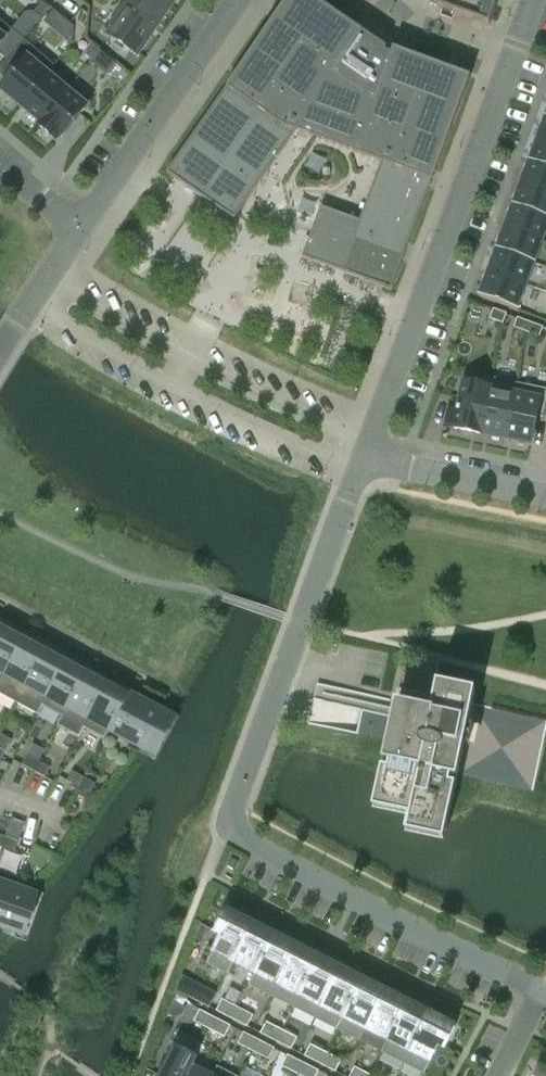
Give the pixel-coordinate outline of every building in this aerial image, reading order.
[(137,54),(158,23),(125,0),(109,25),(115,29),(110,35),(137,54)] [(125,0),(158,23),(172,4),(166,0),(126,0),(125,0)] [(392,291),(471,77),(394,48),(374,100),(336,73),(364,33),(317,0),(287,0),(167,173),(234,220),(296,131),(382,162),(360,221),(321,207),(302,257),(392,291)] [(431,4),(490,26),(499,0),(432,0),(431,4)] [(42,17),(50,7),(44,1),(35,11),(42,17)] [(0,18),(0,45),(13,29),(0,18)] [(24,38),(7,59),(18,68),(0,90),(20,106),(55,64),(24,38)] [(86,54),(92,60),(100,50),(94,44),(86,54)] [(116,63),(100,50),(92,60),(91,61),(106,74),(116,63)] [(37,124),(38,125),(72,85),(52,69),(56,65),(55,64),(20,106),(39,122),(37,124)] [(92,101),(72,85),(38,125),(58,142),(92,101)] [(545,117),(537,139),(545,142),(545,117)] [(545,167),(545,142),(537,139),(529,161),(545,167)] [(545,192),(545,167),(529,161),(521,183),(545,192)] [(545,217),(545,192),(521,183),(512,205),(545,217)] [(512,205),(504,227),(543,241),(545,234),(545,217),(512,205)] [(496,248),(535,263),(543,241),(504,227),(496,248)] [(488,270),(527,285),(535,263),(496,248),(488,270)] [(527,285),(488,270),(479,296),(518,311),(527,285)] [(490,319),(503,324),(507,314),(494,309),(490,319)] [(514,328),(527,332),(530,322),(517,318),(514,328)] [(527,332),(540,337),(543,327),(530,322),(527,332)] [(490,388),(492,378),(465,373),(457,411),(450,409),(446,427),(480,434),(490,388)] [(490,388),(480,434),(480,433),(504,438),(514,393),(516,383),(492,378),(490,388)] [(504,438),(531,444),(537,416),(545,418),(545,411),(545,390),(516,383),(514,393),(504,438)] [(0,636),(0,686),(28,634),(27,633),(24,638),(15,634),(18,629),(7,623),(0,636)] [(28,634),(0,686),(0,694),(17,703),(49,645),(47,645),(45,649),(36,645),(39,640),(28,634)] [(49,645),(17,703),(38,715),(43,705),(69,656),(68,656),(66,661),(57,656),(59,651),(49,645)] [(80,662),(69,656),(43,705),(62,716),(57,725),(59,726),(87,672),(78,667),(80,662)] [(79,737),(84,728),(108,683),(87,672),(59,726),(79,737)] [(108,683),(84,728),(105,739),(112,725),(126,699),(129,694),(108,683)] [(318,683),(311,722),(361,731),(365,707),(382,710),(385,695),(318,683)] [(388,741),(373,810),(408,818),(405,833),(444,841),(446,830),(458,775),(533,791),(545,730),(545,720),(473,704),(475,692),(437,684),(434,695),(399,688),(388,741)] [(138,705),(126,699),(112,725),(123,731),(121,736),(146,750),(165,714),(140,700),(138,705)] [(33,773),(39,762),(27,755),(21,767),(33,773)] [(39,762),(33,773),(44,779),(50,768),(39,762)] [(79,787),(84,778),(72,771),(67,781),(79,787)] [(95,784),(84,778),(79,787),(76,793),(87,799),(95,784)] [(18,841),(6,837),(2,847),(15,851),(18,841)] [(15,931),(29,893),(3,884),(1,889),(0,888),(0,926),(15,931)] [(227,973),(252,925),(226,911),(215,932),(221,935),(207,963),(227,973)] [(250,984),(274,936),(266,932),(269,928),(256,921),(254,926),(252,925),(227,973),(228,974),(234,962),(255,972),(249,984),(250,984)] [(272,996),(296,947),(283,940),(274,936),(250,984),(272,996)] [(294,1007),(318,958),(310,954),(313,950),(300,944),(298,948),(296,947),(272,996),(294,1007)] [(316,1018),(341,969),(327,962),(327,963),(318,958),(294,1007),(316,1018)] [(338,1029),(362,981),(355,977),(357,972),(345,966),(343,970),(341,969),(316,1018),(338,1029)] [(360,1040),(385,991),(371,984),(371,985),(362,981),(338,1029),(360,1040)] [(210,1008),(213,1002),(216,996),(200,988),(194,1000),(210,1008)] [(382,1051),(407,1003),(399,999),(401,995),(389,988),(387,992),(385,991),(360,1040),(382,1051)] [(232,1019),(238,1007),(222,1000),(217,1011),(232,1019)] [(407,1003),(382,1051),(404,1063),(429,1014),(429,1013),(415,1007),(407,1003)] [(253,1015),(238,1007),(232,1019),(247,1027),(253,1015)] [(194,1022),(209,1029),(215,1018),(200,1010),(194,1022)] [(429,1014),(404,1063),(425,1073),(439,1045),(445,1048),(455,1028),(429,1014)] [(215,1018),(209,1029),(225,1037),(231,1026),(215,1018)] [(276,1042),(282,1030),(267,1022),(261,1034),(276,1042)] [(282,1030),(276,1042),(292,1050),(298,1038),(282,1030)] [(238,1044),(253,1052),(259,1040),(244,1032),(238,1044)] [(259,1040),(253,1052),(269,1060),(275,1048),(259,1040)] [(320,1064),(326,1053),(311,1045),(305,1056),(320,1064)] [(195,1056),(177,1047),(162,1075),(185,1075),(195,1056)] [(326,1053),(320,1064),(336,1072),(342,1060),(326,1053)] [(270,1074),(260,1070),(264,1059),(253,1055),(245,1075),(269,1075),(270,1074)] [(297,1074),(303,1063),(288,1055),(282,1066),(297,1074)] [(191,1067),(196,1057),(195,1056),(185,1075),(209,1075),(191,1067)] [(297,1074),(301,1075),(316,1075),(319,1071),(303,1063),(297,1074)] [(370,1075),(355,1067),(350,1075),(370,1075)] [(217,1068),(213,1075),(233,1075),(217,1068)]
